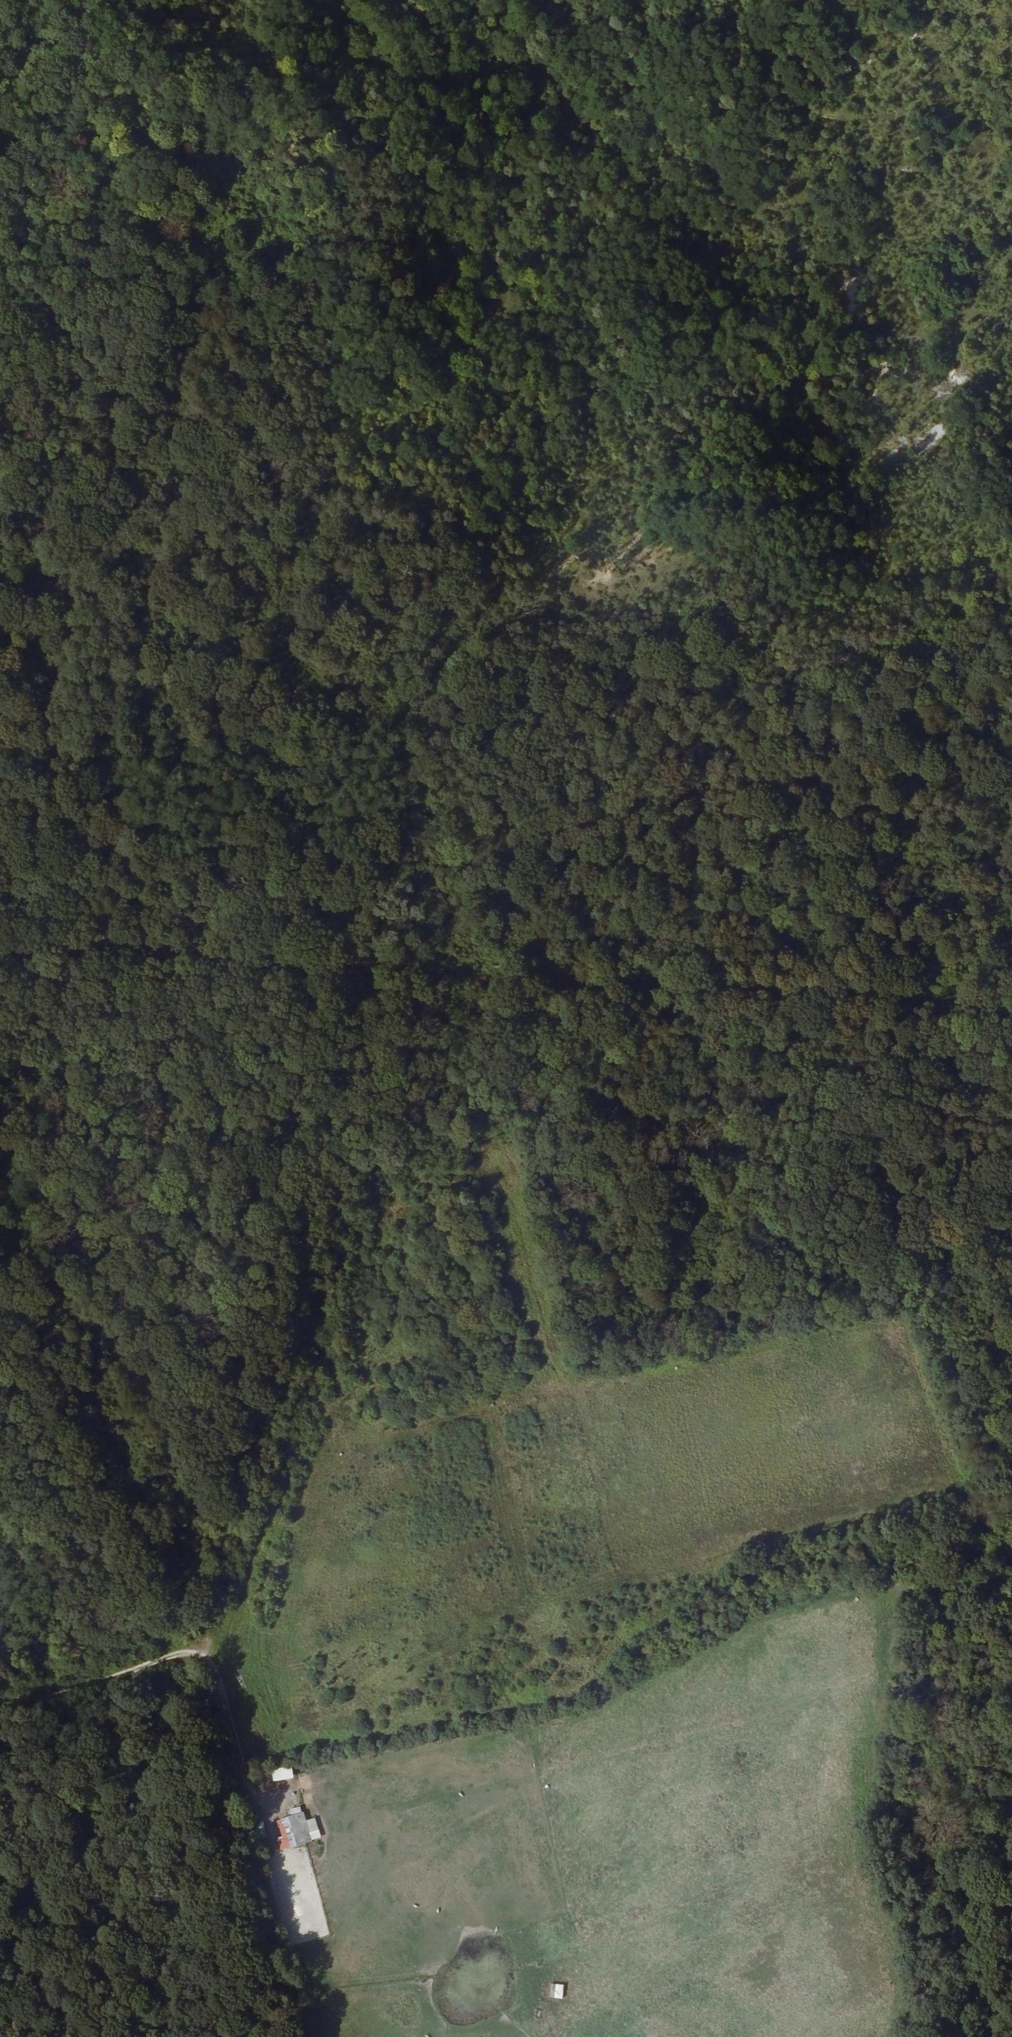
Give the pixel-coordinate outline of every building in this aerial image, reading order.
[(270,1770),(273,1782),(293,1778),(290,1766),(270,1770)] [(321,1839),(315,1817),(305,1820),(301,1806),(289,1809),(290,1815),(276,1819),(281,1838),(277,1839),(279,1850),(321,1839)] [(297,1938),(327,1936),(326,1923),(297,1925),(297,1938)] [(562,1999),(563,1984),(550,1983),(549,1998),(562,1999)]
